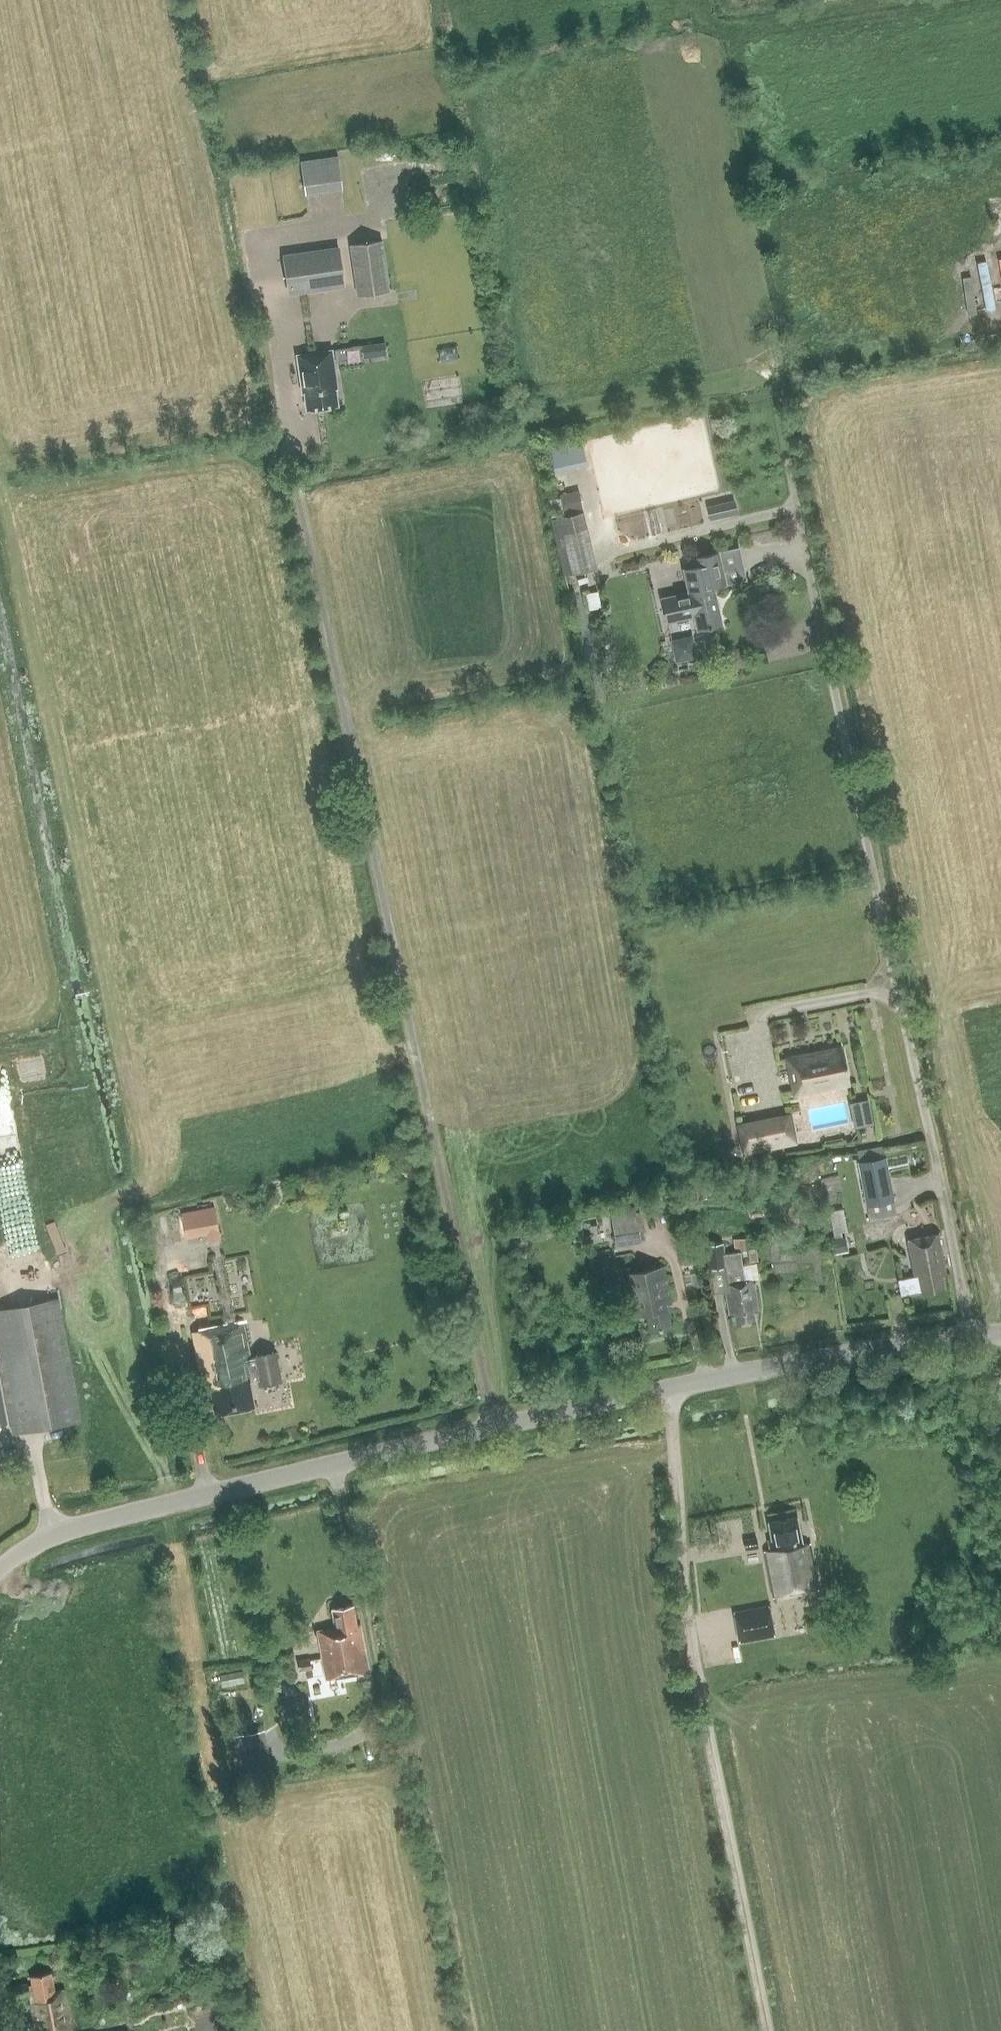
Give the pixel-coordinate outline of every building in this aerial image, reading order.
[(301,191),(339,187),(335,153),(297,157),(301,191)] [(389,290),(381,240),(349,245),(357,295),(389,290)] [(339,247),(282,255),(288,295),(344,287),(339,247)] [(336,366),(390,357),(387,339),(333,348),(336,366)] [(333,412),(331,405),(330,396),(332,395),(326,358),(292,363),(297,391),(299,391),(303,416),(333,412)] [(574,491),(559,494),(564,513),(579,510),(574,491)] [(738,513),(735,499),(707,505),(710,520),(738,513)] [(597,568),(583,511),(550,519),(564,576),(597,568)] [(684,569),(687,581),(689,591),(689,592),(661,599),(667,623),(695,616),(698,630),(721,625),(713,588),(725,585),(718,553),(695,559),(696,566),(684,569)] [(670,637),(674,660),(697,657),(693,633),(670,637)] [(849,1084),(841,1048),(787,1059),(794,1095),(849,1084)] [(791,1113),(737,1124),(743,1154),(797,1144),(791,1113)] [(884,1156),(856,1161),(865,1207),(893,1201),(884,1156)] [(634,1205),(609,1209),(616,1247),(641,1243),(639,1232),(643,1231),(639,1209),(635,1210),(634,1205)] [(220,1239),(214,1207),(181,1213),(186,1238),(206,1234),(208,1241),(220,1239)] [(921,1292),(943,1287),(940,1269),(944,1269),(937,1234),(907,1240),(914,1275),(918,1274),(921,1292)] [(740,1247),(740,1250),(747,1249),(748,1262),(757,1261),(756,1248),(749,1249),(748,1246),(756,1245),(755,1236),(733,1239),(734,1248),(740,1247)] [(845,1236),(831,1239),(834,1255),(848,1252),(845,1236)] [(753,1311),(758,1311),(753,1280),(744,1281),(739,1251),(724,1253),(723,1243),(705,1245),(708,1270),(725,1268),(727,1285),(724,1285),(728,1316),(734,1315),(735,1323),(754,1321),(753,1311)] [(627,1275),(636,1316),(646,1314),(649,1332),(671,1328),(666,1304),(671,1304),(664,1267),(627,1275)] [(12,1433),(82,1420),(58,1297),(0,1308),(0,1370),(12,1433)] [(253,1405),(249,1381),(257,1379),(259,1387),(282,1382),(276,1350),(253,1355),(253,1357),(251,1358),(244,1323),(192,1333),(202,1388),(209,1386),(214,1413),(253,1405)] [(773,1599),(818,1590),(808,1544),(802,1545),(796,1517),(768,1523),(771,1539),(768,1540),(770,1550),(764,1551),(773,1599)] [(756,1537),(743,1539),(745,1550),(757,1548),(756,1537)] [(768,1604),(733,1611),(739,1642),(774,1636),(768,1604)] [(317,1630),(326,1679),(369,1671),(360,1625),(357,1625),(353,1606),(332,1610),(335,1627),(317,1630)] [(310,1659),(299,1661),(300,1671),(312,1669),(310,1659)] [(240,1734),(249,1773),(272,1767),(263,1729),(240,1734)] [(65,1989),(55,1991),(52,1973),(30,1977),(32,1985),(28,1986),(28,1983),(9,1986),(11,1998),(29,1995),(31,2003),(30,2004),(35,2030),(73,2030),(65,1989)]
